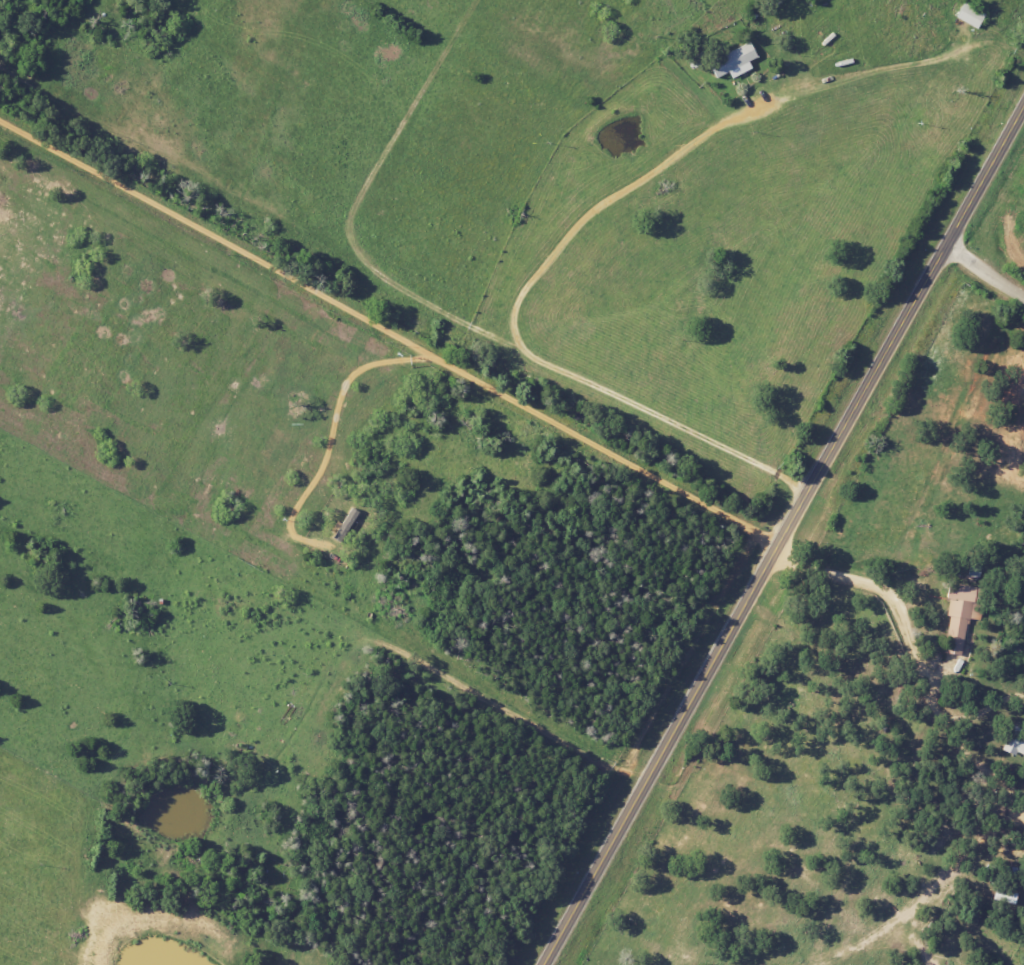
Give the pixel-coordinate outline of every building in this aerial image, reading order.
[(953,17),(975,29),(983,13),(962,2),(953,17)] [(730,78),(750,69),(747,61),(755,58),(748,42),(705,61),(713,79),(727,72),(730,78)] [(961,655),(966,618),(978,619),(981,588),(944,584),(942,599),(949,599),(944,640),(951,641),(950,653),(961,655)] [(1012,725),(1002,750),(1016,755),(1017,752),(1023,755),(1023,730),(1012,725)] [(989,901),(1012,903),(1013,891),(990,889),(989,901)]
